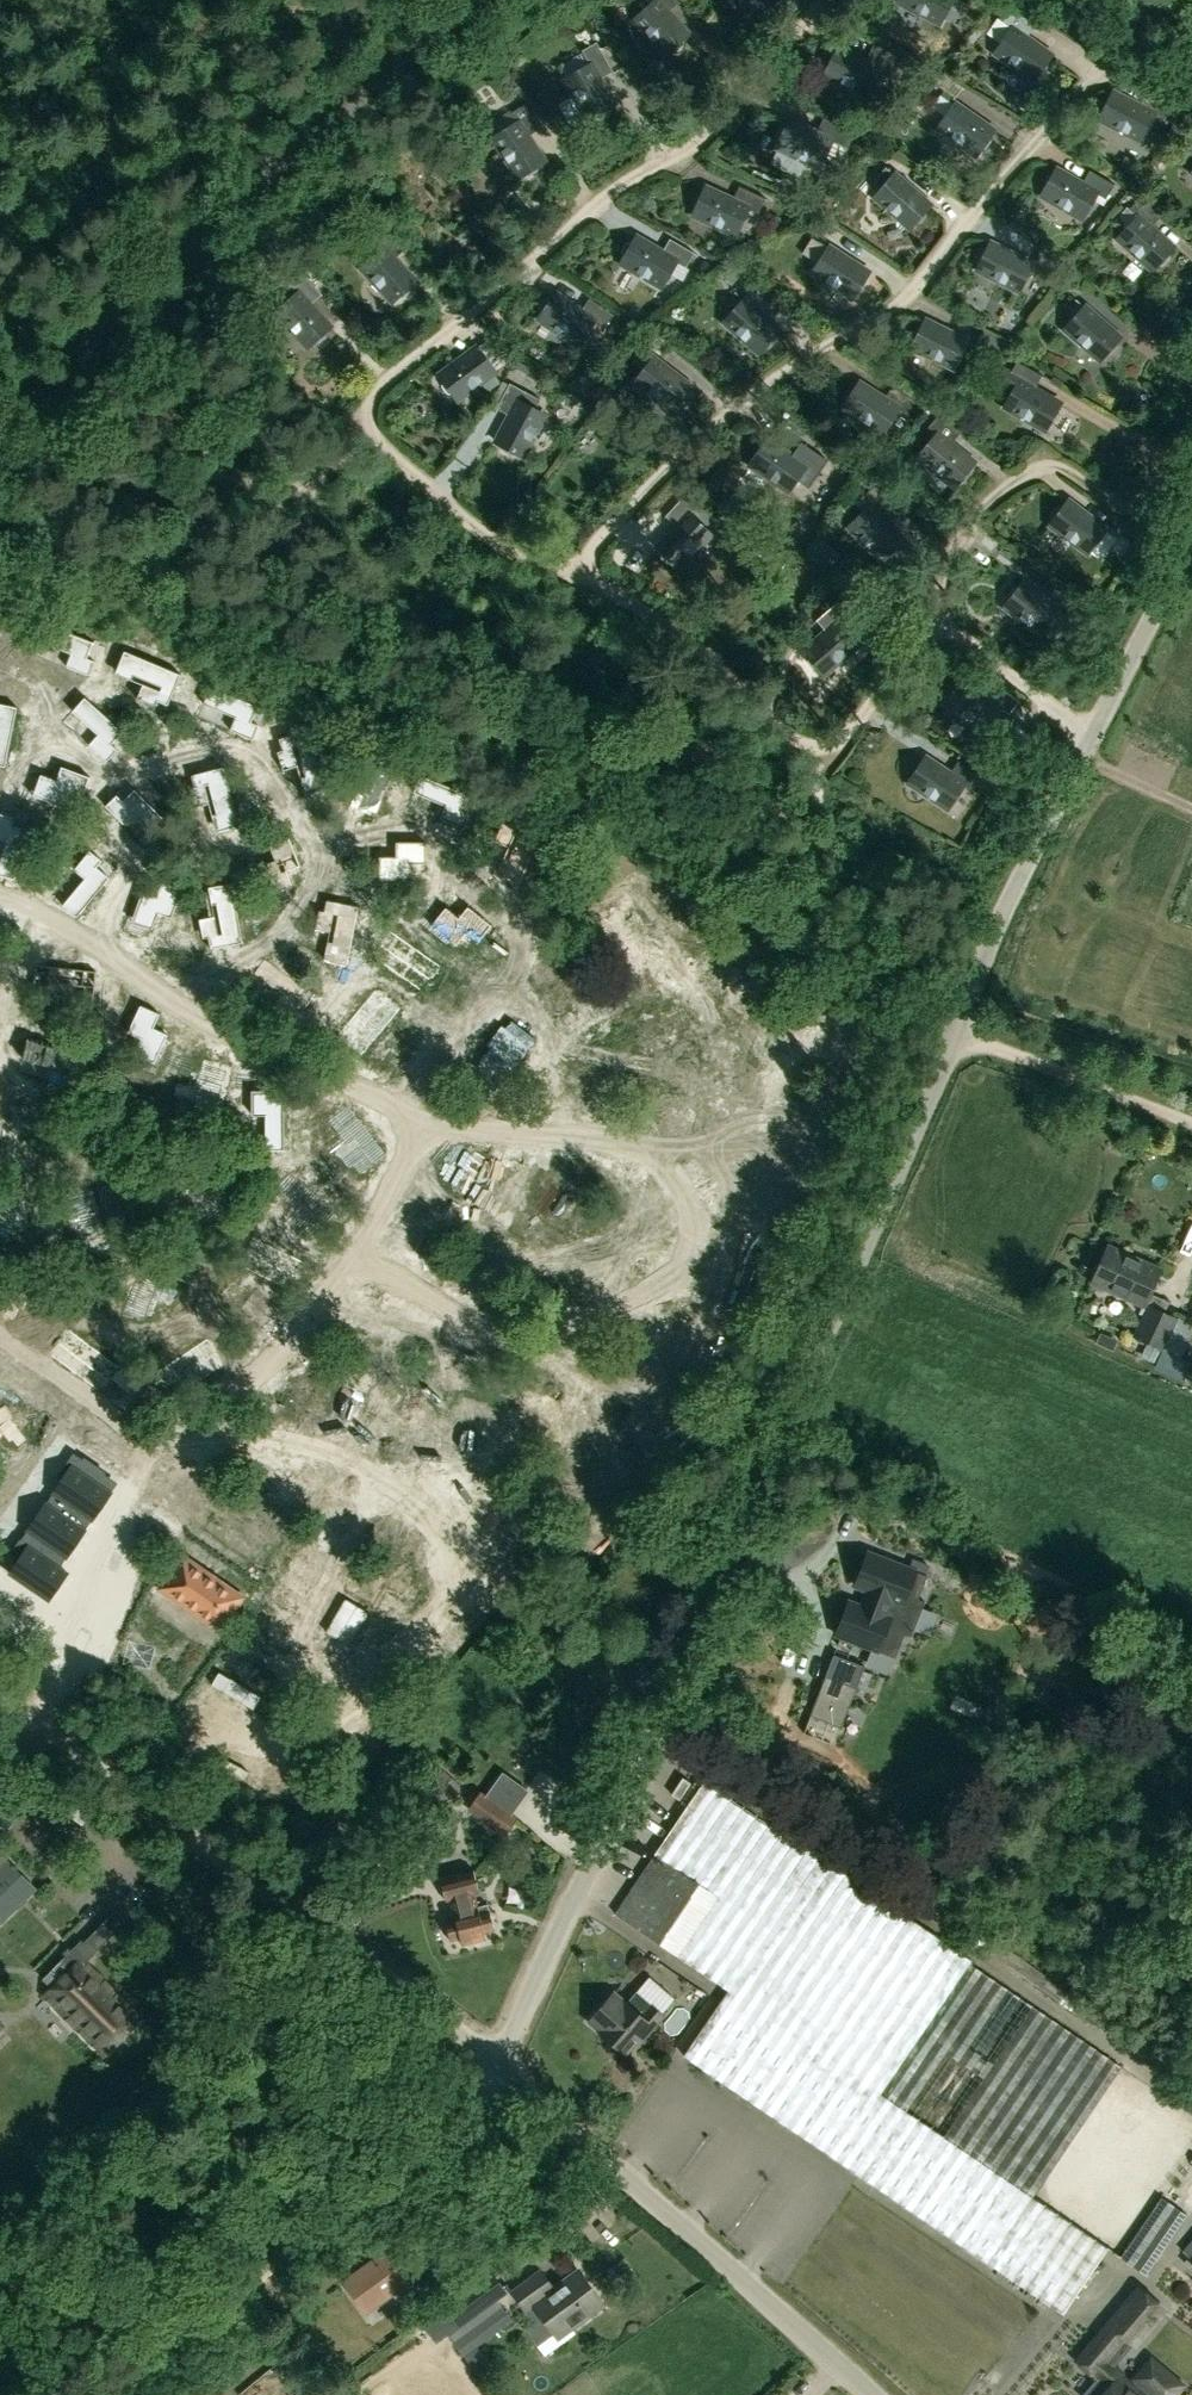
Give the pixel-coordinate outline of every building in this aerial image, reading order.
[(657,0),(635,20),(667,54),(688,34),(657,0)] [(899,1),(940,23),(952,0),(900,0),(899,1)] [(1034,80),(1051,56),(1013,29),(996,53),(1034,80)] [(867,96),(881,69),(839,48),(826,74),(867,96)] [(614,105),(591,65),(566,79),(589,120),(614,105)] [(956,97),(963,86),(943,72),(935,83),(956,97)] [(1155,114),(1113,93),(1100,119),(1142,140),(1155,114)] [(977,155),(994,131),(955,104),(938,128),(977,155)] [(777,147),(818,168),(824,157),(839,165),(848,149),(832,141),(832,142),(790,121),(777,147)] [(544,162),(519,122),(494,138),(519,178),(544,162)] [(1137,162),(1126,156),(1119,169),(1130,175),(1137,162)] [(1097,193),(1057,170),(1042,195),(1083,218),(1097,193)] [(930,205),(895,175),(875,197),(911,228),(930,205)] [(748,208),(706,188),(694,215),(736,235),(748,209),(748,208)] [(743,189),(736,202),(748,208),(748,209),(758,214),(766,199),(743,189)] [(1153,270),(1173,248),(1138,217),(1119,239),(1153,270)] [(637,238),(622,263),(662,286),(677,261),(637,238)] [(1032,265),(991,244),(978,270),(1019,291),(1032,265)] [(393,301),(415,281),(383,247),(361,267),(393,301)] [(853,298),(868,273),(829,248),(813,272),(853,298)] [(714,266),(705,260),(698,272),(708,277),(714,266)] [(309,347),(330,327),(299,292),(277,312),(309,347)] [(556,294),(540,318),(578,345),(595,321),(556,294)] [(779,331),(744,300),(725,322),(760,353),(779,331)] [(1101,360),(1120,338),(1085,307),(1066,329),(1101,360)] [(968,342),(926,321),(913,347),(955,368),(968,342)] [(495,371),(477,348),(440,375),(457,399),(495,371)] [(633,362),(644,370),(636,382),(673,410),(691,387),(642,350),(633,362)] [(1060,405),(1020,381),(1005,406),(1046,430),(1060,405)] [(497,408),(511,415),(497,442),(522,456),(544,415),(535,410),(540,399),(510,383),(497,408)] [(899,408),(859,383),(843,408),(883,433),(899,408)] [(974,463),(937,434),(919,457),(955,486),(974,463)] [(789,491),(805,467),(767,440),(750,464),(789,491)] [(1105,530),(1068,501),(1050,525),(1088,553),(1105,530)] [(903,540),(871,506),(850,527),(883,560),(903,540)] [(657,549),(678,568),(710,534),(689,514),(657,549)] [(1023,584),(1005,607),(1042,635),(1060,612),(1023,584)] [(804,652),(823,674),(859,644),(839,621),(804,652)] [(151,640),(140,684),(165,690),(176,646),(151,640)] [(185,698),(207,666),(197,659),(175,691),(185,698)] [(1001,708),(963,681),(946,704),(984,731),(1001,708)] [(256,725),(262,691),(229,685),(219,739),(233,742),(237,722),(256,725)] [(132,718),(140,696),(118,688),(110,710),(132,718)] [(38,729),(20,718),(0,750),(0,765),(10,772),(38,729)] [(91,790),(102,748),(83,743),(72,784),(91,790)] [(964,784),(925,758),(909,783),(948,809),(964,784)] [(109,865),(88,916),(106,923),(127,873),(109,865)] [(371,905),(378,889),(363,883),(356,899),(371,905)] [(174,937),(181,911),(172,909),(178,888),(164,884),(150,931),(174,937)] [(443,914),(431,950),(444,954),(457,919),(443,914)] [(157,1007),(139,1039),(154,1047),(172,1016),(157,1007)] [(5,1031),(33,1047),(43,1031),(15,1014),(5,1031)] [(14,1049),(8,1066),(22,1071),(28,1054),(14,1049)] [(239,1100),(260,1074),(240,1058),(219,1084),(239,1100)] [(1144,1306),(1161,1268),(1109,1246),(1092,1284),(1144,1306)] [(1133,1337),(1163,1350),(1178,1318),(1147,1305),(1133,1337)] [(86,1530),(92,1521),(94,1519),(98,1522),(112,1502),(107,1499),(112,1492),(71,1463),(51,1492),(53,1494),(47,1502),(46,1501),(26,1531),(34,1537),(8,1573),(48,1601),(68,1573),(59,1567),(65,1558),(66,1559),(86,1530)] [(640,1542),(652,1547),(658,1535),(646,1529),(640,1542)] [(855,1586),(868,1591),(862,1606),(849,1601),(836,1635),(895,1658),(904,1634),(911,1637),(918,1619),(924,1601),(918,1599),(927,1575),(868,1552),(855,1586)] [(161,1588),(219,1629),(241,1598),(182,1557),(161,1588)] [(810,1715),(841,1727),(865,1666),(833,1654),(810,1715)] [(742,1786),(788,1819),(797,1807),(751,1774),(742,1786)] [(1121,2066),(703,1782),(655,1853),(714,1894),(674,1953),(728,1990),(1032,2197),(1121,2066)] [(518,1817),(480,1791),(466,1809),(503,1836),(518,1817)] [(674,1953),(714,1894),(655,1853),(615,1913),(674,1953)] [(0,1865),(0,1923),(36,1889),(7,1858),(0,1865)] [(477,1907),(474,1894),(479,1892),(473,1869),(440,1877),(446,1900),(451,1899),(453,1911),(455,1918),(445,1920),(450,1940),(459,1937),(461,1945),(485,1939),(484,1933),(494,1930),(488,1904),(477,1907)] [(114,1910),(84,1942),(81,1939),(72,1948),(69,1945),(61,1954),(63,1957),(42,1978),(52,1987),(44,1995),(104,2054),(141,2016),(85,1962),(125,1920),(114,1910)] [(600,2031),(600,2032),(625,2053),(636,2041),(639,2043),(663,2014),(635,1990),(624,2002),(612,1991),(587,2020),(600,2031)] [(1032,2197),(728,1990),(685,2053),(1063,2313),(1107,2248),(1032,2197)] [(1146,2275),(1187,2214),(1162,2196),(1120,2257),(1146,2275)] [(397,2298),(413,2286),(390,2255),(345,2287),(363,2311),(391,2290),(397,2298)] [(526,2312),(534,2306),(558,2338),(604,2304),(580,2272),(558,2288),(555,2284),(554,2285),(541,2268),(510,2291),(526,2312)] [(493,2272),(445,2307),(459,2326),(496,2299),(507,2291),(495,2275),(493,2272)] [(1125,2339),(1136,2348),(1168,2309),(1137,2283),(1097,2332),(1098,2333),(1075,2360),(1097,2379),(1084,2394),(1105,2394),(1121,2377),(1125,2372),(1116,2365),(1114,2367),(1107,2361),(1125,2339)] [(448,2335),(453,2341),(463,2356),(501,2328),(511,2320),(496,2299),(459,2326),(448,2335)] [(435,2339),(457,2324),(445,2307),(423,2322),(435,2339)] [(1105,2394),(1179,2394),(1187,2385),(1151,2353),(1130,2378),(1134,2382),(1131,2386),(1121,2377),(1105,2394)] [(256,2371),(269,2393),(298,2375),(285,2354),(256,2371)]
